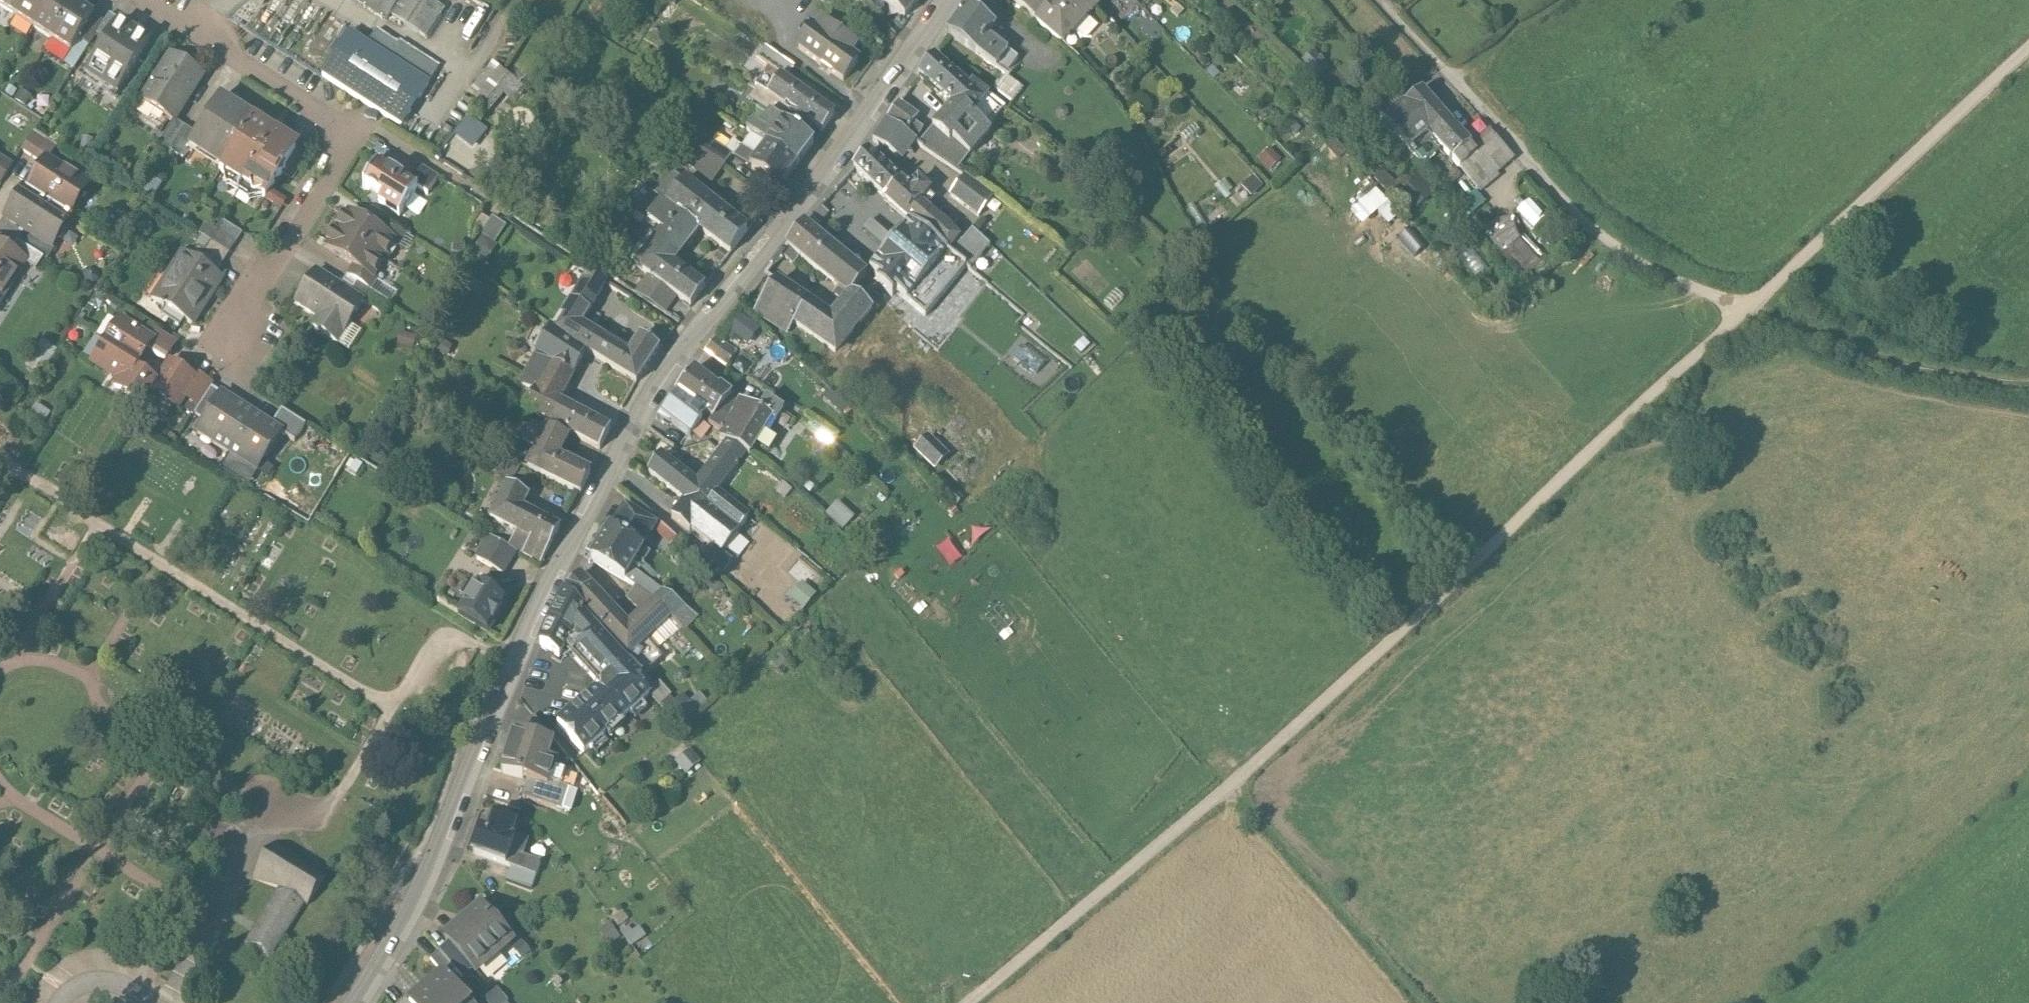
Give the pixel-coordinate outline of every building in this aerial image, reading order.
[(26,0),(0,0),(0,7),(16,17),(26,0)] [(52,0),(26,0),(16,17),(34,28),(52,0)] [(76,3),(71,0),(52,0),(34,28),(53,40),(76,3)] [(447,0),(356,0),(422,42),(449,1),(447,0)] [(905,18),(917,2),(913,0),(881,0),(905,18)] [(1098,6),(1092,0),(1052,0),(1050,3),(1046,0),(1011,0),(1024,11),(1037,25),(1061,45),(1065,44),(1099,8),(1098,6)] [(76,3),(53,40),(71,52),(80,38),(95,15),(76,3)] [(883,48),(895,38),(878,19),(860,5),(850,17),(868,30),(883,48)] [(966,7),(947,35),(950,37),(995,71),(1007,55),(986,39),(995,28),(966,7)] [(97,36),(106,22),(95,15),(80,38),(89,43),(91,45),(97,36)] [(107,43),(120,21),(110,15),(106,22),(97,36),(107,43)] [(141,34),(120,21),(107,43),(87,75),(118,95),(139,62),(151,43),(139,36),(141,34)] [(819,65),(841,35),(822,21),(814,31),(810,28),(797,49),(819,65)] [(369,45),(351,34),(324,75),(402,124),(436,70),(377,32),(369,45)] [(841,35),(819,65),(843,81),(858,61),(850,56),(856,46),(841,35)] [(89,43),(80,38),(64,64),(73,69),(89,43)] [(146,67),(160,46),(152,41),(151,43),(139,62),(146,67)] [(775,61),(761,52),(755,62),(768,70),(775,61)] [(1018,63),(1007,55),(995,71),(1005,78),(1006,79),(1018,63)] [(203,75),(172,56),(142,104),(174,124),(175,122),(203,75)] [(1317,61),(1312,56),(1302,65),(1317,80),(1326,71),(1322,66),(1324,64),(1319,59),(1317,61)] [(935,57),(919,75),(920,77),(952,105),(968,88),(935,57)] [(502,74),(493,67),(474,91),(487,102),(506,77),(502,74)] [(768,98),(778,83),(764,73),(760,79),(762,80),(756,90),(759,91),(768,98)] [(997,84),(992,89),(1010,103),(1020,90),(1006,79),(1005,78),(999,86),(997,84)] [(821,131),(832,115),(781,79),(778,83),(768,98),(784,109),(786,106),(821,131)] [(971,85),(968,88),(952,105),(967,119),(971,115),(986,101),(988,97),(971,85)] [(751,102),(770,115),(782,124),(790,113),(784,109),(768,98),(759,91),(751,102)] [(1443,152),(1453,163),(1470,148),(1443,119),(1421,92),(1403,106),(1403,107),(1428,135),(1443,152)] [(1353,97),(1344,106),(1352,114),(1361,106),(1353,97)] [(198,135),(190,148),(224,169),(254,121),(221,100),(198,135)] [(998,112),(986,101),(971,115),(984,127),(998,112)] [(899,104),(888,120),(916,140),(923,131),(913,124),(918,118),(899,104)] [(967,119),(952,105),(935,124),(933,128),(950,144),(952,141),(969,156),(991,133),(984,127),(971,115),(967,119)] [(1409,151),(1428,135),(1403,107),(1384,123),(1409,151)] [(782,124),(804,138),(811,128),(790,113),(782,124)] [(751,135),(766,146),(782,124),(770,115),(761,129),(753,123),(747,132),(751,135)] [(275,134),(254,121),(224,169),(245,182),(275,134)] [(172,151),(186,128),(175,122),(174,124),(161,145),(172,151)] [(901,162),(916,142),(888,122),(873,141),(901,162)] [(782,124),(766,146),(796,166),(812,144),(804,138),(782,124)] [(733,131),(724,125),(718,134),(727,140),(733,131)] [(198,135),(186,128),(172,151),(183,158),(190,148),(198,135)] [(950,144),(933,128),(919,145),(957,172),(959,170),(969,156),(952,141),(950,144)] [(1490,133),(1470,148),(1453,163),(1480,194),(1498,180),(1496,177),(1513,161),(1490,133)] [(245,182),(267,197),(271,191),(282,175),(296,152),(298,148),(275,134),(245,182)] [(23,152),(45,166),(49,161),(57,149),(35,135),(25,149),(23,152)] [(766,146),(751,135),(742,149),(734,143),(727,153),(732,157),(749,169),(750,167),(766,146)] [(722,170),(732,157),(727,153),(702,137),(693,150),(722,170)] [(781,188),(796,166),(766,146),(750,167),(781,188)] [(722,170),(693,150),(683,165),(712,185),(722,170)] [(292,181),(306,158),(296,152),(282,175),(292,181)] [(854,169),(885,199),(901,182),(869,152),(854,169)] [(1280,163),(1270,153),(1259,163),(1269,174),(1280,163)] [(11,166),(0,159),(0,183),(11,166)] [(87,185),(49,161),(45,166),(29,192),(67,216),(87,185)] [(418,190),(408,184),(377,165),(364,186),(383,198),(378,205),(400,219),(418,190)] [(408,184),(418,190),(428,197),(439,180),(419,166),(408,184)] [(669,172),(652,195),(662,203),(666,206),(684,184),(669,172)] [(1381,173),(1372,181),(1389,198),(1397,191),(1381,173)] [(992,199),(964,177),(950,197),(978,219),(992,199)] [(1416,178),(1398,193),(1417,214),(1435,198),(1416,178)] [(909,189),(901,182),(885,199),(884,200),(908,222),(947,254),(957,241),(958,239),(949,229),(925,208),(932,200),(926,195),(930,191),(918,180),(909,189)] [(1260,191),(1251,181),(1240,191),(1249,201),(1260,191)] [(666,206),(698,230),(699,233),(728,256),(748,230),(685,182),(684,184),(666,206)] [(67,216),(29,192),(27,191),(7,222),(51,249),(71,218),(67,216)] [(285,199),(271,191),(267,197),(266,200),(280,208),(285,199)] [(1476,193),(1463,205),(1473,216),(1485,204),(1476,193)] [(648,221),(662,203),(652,195),(637,214),(648,221)] [(1382,195),(1354,220),(1362,229),(1376,215),(1388,229),(1402,217),(1382,195)] [(1534,231),(1547,218),(1529,200),(1516,212),(1534,231)] [(652,247),(675,264),(699,233),(698,230),(666,206),(662,203),(648,221),(649,222),(662,232),(652,247)] [(827,215),(820,207),(812,216),(819,224),(827,215)] [(336,232),(383,261),(394,244),(374,231),(350,216),(348,220),(345,218),(336,232)] [(1512,220),(1496,223),(1483,235),(1530,289),(1546,275),(1519,242),(1514,232),(1512,220)] [(405,237),(381,222),(374,231),(394,244),(399,247),(405,237)] [(662,232),(649,222),(637,238),(652,247),(662,232)] [(947,254),(908,222),(869,270),(880,279),(877,283),(892,296),(895,292),(906,301),(947,254)] [(229,256),(242,235),(223,223),(217,233),(207,227),(200,238),(211,245),(229,256)] [(805,226),(788,249),(798,257),(813,268),(830,246),(805,226)] [(383,261),(336,232),(328,244),(331,246),(328,250),(355,268),(372,279),(383,261)] [(961,245),(957,241),(947,254),(970,272),(990,248),(972,232),(961,245)] [(1408,232),(1398,241),(1411,253),(1420,244),(1408,232)] [(27,265),(37,271),(40,267),(44,260),(19,244),(13,254),(28,264),(27,265)] [(229,256),(211,245),(206,254),(224,265),(229,256)] [(27,265),(28,264),(0,246),(0,310),(27,265)] [(830,246),(813,268),(834,284),(833,285),(840,290),(836,295),(843,300),(847,295),(851,294),(867,274),(830,246)] [(675,264),(652,247),(635,267),(648,276),(678,298),(691,307),(706,288),(675,264)] [(788,249),(781,256),(792,264),(798,257),(788,249)] [(1472,249),(1460,260),(1482,283),(1494,273),(1472,249)] [(224,265),(206,254),(201,251),(195,261),(217,275),(224,265)] [(182,253),(167,278),(209,303),(224,279),(217,275),(195,261),(182,253)] [(372,279),(355,268),(349,279),(371,293),(377,282),(372,279)] [(342,289),(317,273),(297,305),(318,319),(313,327),(339,343),(364,303),(360,300),(342,289)] [(585,275),(570,302),(590,313),(605,288),(606,287),(585,275)] [(678,298),(648,276),(636,295),(665,316),(678,298)] [(167,278),(153,301),(195,327),(209,303),(167,278)] [(371,293),(349,279),(342,289),(360,300),(364,303),(371,293)] [(397,295),(377,282),(371,293),(390,305),(397,295)] [(778,283),(755,314),(786,336),(794,326),(802,314),(799,312),(806,301),(778,283)] [(799,312),(802,314),(794,326),(836,357),(871,310),(851,294),(847,295),(843,300),(830,317),(806,301),(799,312)] [(556,332),(586,355),(598,336),(583,326),(590,313),(570,302),(560,318),(563,320),(556,332)] [(122,322),(107,343),(143,366),(151,353),(157,344),(153,342),(122,322)] [(573,378),(586,355),(556,332),(550,327),(536,358),(573,378)] [(167,363),(178,347),(163,337),(158,334),(153,342),(157,344),(151,353),(167,363)] [(659,350),(640,338),(633,350),(626,346),(623,352),(598,336),(586,355),(633,385),(636,387),(659,350)] [(414,340),(401,337),(398,347),(411,351),(414,340)] [(715,340),(706,352),(726,367),(727,366),(737,355),(715,340)] [(143,366),(107,343),(91,368),(118,386),(120,382),(136,372),(138,373),(143,366)] [(451,348),(440,344),(436,354),(446,358),(451,348)] [(438,361),(428,356),(425,363),(435,368),(438,361)] [(526,412),(553,426),(563,406),(559,404),(573,378),(536,358),(535,357),(521,384),(536,392),(526,412)] [(170,366),(158,386),(158,398),(177,409),(182,401),(195,381),(191,379),(170,366)] [(719,390),(693,370),(675,394),(677,395),(701,413),(719,390)] [(138,373),(136,372),(120,382),(118,386),(115,391),(148,412),(158,398),(158,386),(138,373)] [(194,375),(191,379),(195,381),(182,401),(199,411),(211,392),(214,388),(194,375)] [(721,388),(719,390),(701,413),(705,417),(712,422),(729,401),(732,396),(721,388)] [(221,398),(211,392),(199,411),(195,417),(205,423),(221,398)] [(701,413),(677,395),(661,417),(690,440),(702,424),(700,423),(705,417),(701,413)] [(227,454),(252,415),(222,396),(221,398),(205,423),(197,436),(227,454)] [(723,436),(737,405),(729,401),(712,422),(709,427),(723,436)] [(753,411),(739,402),(737,405),(723,436),(721,441),(727,445),(745,457),(749,459),(772,422),(776,425),(782,414),(783,412),(778,409),(766,402),(759,414),(753,411)] [(611,431),(563,406),(553,426),(601,451),(611,431)] [(282,412),(272,428),(281,434),(281,436),(295,445),(306,427),(282,412)] [(252,415),(227,454),(230,456),(257,473),(281,436),(281,434),(272,428),(252,415)] [(527,471),(580,496),(590,475),(575,468),(578,462),(569,457),(566,463),(559,460),(568,440),(548,431),(546,434),(533,427),(524,447),(536,453),(527,471)] [(913,449),(935,470),(951,454),(929,433),(913,449)] [(720,456),(696,487),(697,488),(684,504),(700,517),(708,507),(716,497),(745,457),(727,445),(720,456)] [(257,473),(230,456),(221,471),(248,488),(257,473)] [(651,477),(684,504),(697,488),(696,487),(663,460),(651,477)] [(540,566),(560,530),(522,510),(529,497),(508,486),(490,520),(518,535),(510,551),(515,554),(540,566)] [(790,494),(783,489),(778,496),(785,501),(790,494)] [(740,533),(749,522),(716,497),(708,507),(740,533)] [(722,556),(740,533),(708,507),(700,517),(684,504),(672,520),(690,535),(691,533),(712,550),(721,557),(722,556)] [(854,519),(837,505),(826,517),(843,532),(854,519)] [(653,533),(656,527),(624,507),(591,561),(625,582),(632,569),(643,552),(634,547),(637,542),(644,547),(653,533)] [(659,524),(656,527),(653,533),(670,549),(677,541),(659,524)] [(510,551),(489,539),(477,559),(503,574),(515,554),(510,551)] [(712,550),(701,562),(720,577),(731,564),(722,556),(721,557),(712,550)] [(655,602),(663,595),(638,577),(632,569),(625,582),(635,589),(655,602)] [(548,620),(539,644),(559,657),(566,642),(572,631),(581,614),(583,611),(576,602),(592,587),(581,576),(563,592),(548,620)] [(488,634),(507,604),(493,595),(496,590),(480,580),(477,586),(475,585),(458,613),(457,615),(488,634)] [(815,597),(803,586),(790,601),(803,612),(815,597)] [(597,632),(616,613),(592,587),(576,602),(583,611),(581,614),(597,632)] [(655,602),(635,589),(627,601),(641,615),(655,602)] [(663,595),(655,602),(671,620),(684,635),(697,620),(663,595)] [(457,615),(458,613),(439,601),(438,603),(457,615)] [(629,626),(616,613),(597,632),(625,662),(671,620),(655,602),(641,615),(629,626)] [(581,614),(572,631),(584,644),(577,650),(606,683),(626,663),(625,662),(597,632),(581,614)] [(793,662),(784,653),(772,665),(781,674),(793,662)] [(578,709),(604,737),(647,698),(641,692),(643,690),(635,682),(641,677),(631,666),(630,667),(626,663),(606,683),(600,689),(600,694),(595,694),(578,709)] [(604,737),(578,709),(559,727),(584,755),(586,757),(606,739),(604,737)] [(535,719),(529,739),(553,746),(554,742),(535,719)] [(548,763),(553,746),(529,739),(513,734),(500,775),(528,785),(540,788),(542,784),(550,787),(557,766),(548,763)] [(690,755),(675,767),(685,778),(699,766),(690,755)] [(550,787),(542,784),(540,788),(528,785),(523,802),(562,815),(569,793),(550,787)] [(540,868),(522,861),(529,844),(512,838),(516,827),(494,819),(489,834),(483,832),(474,856),(536,878),(540,868)] [(270,964),(305,908),(307,910),(326,880),(309,875),(276,843),(252,882),(279,892),(245,949),(254,964),(270,964)] [(512,946),(481,910),(445,941),(449,946),(472,973),(476,977),(512,946)] [(530,955),(521,945),(513,952),(522,962),(530,955)] [(449,946),(439,954),(439,955),(455,973),(462,981),(472,973),(449,946)] [(455,973),(439,955),(430,963),(443,977),(446,981),(455,973)] [(426,992),(436,1002),(465,1002),(446,981),(443,977),(426,992)] [(484,1002),(485,1002),(507,1002),(496,991),(484,1002)] [(426,992),(413,1002),(436,1002),(426,992)]
